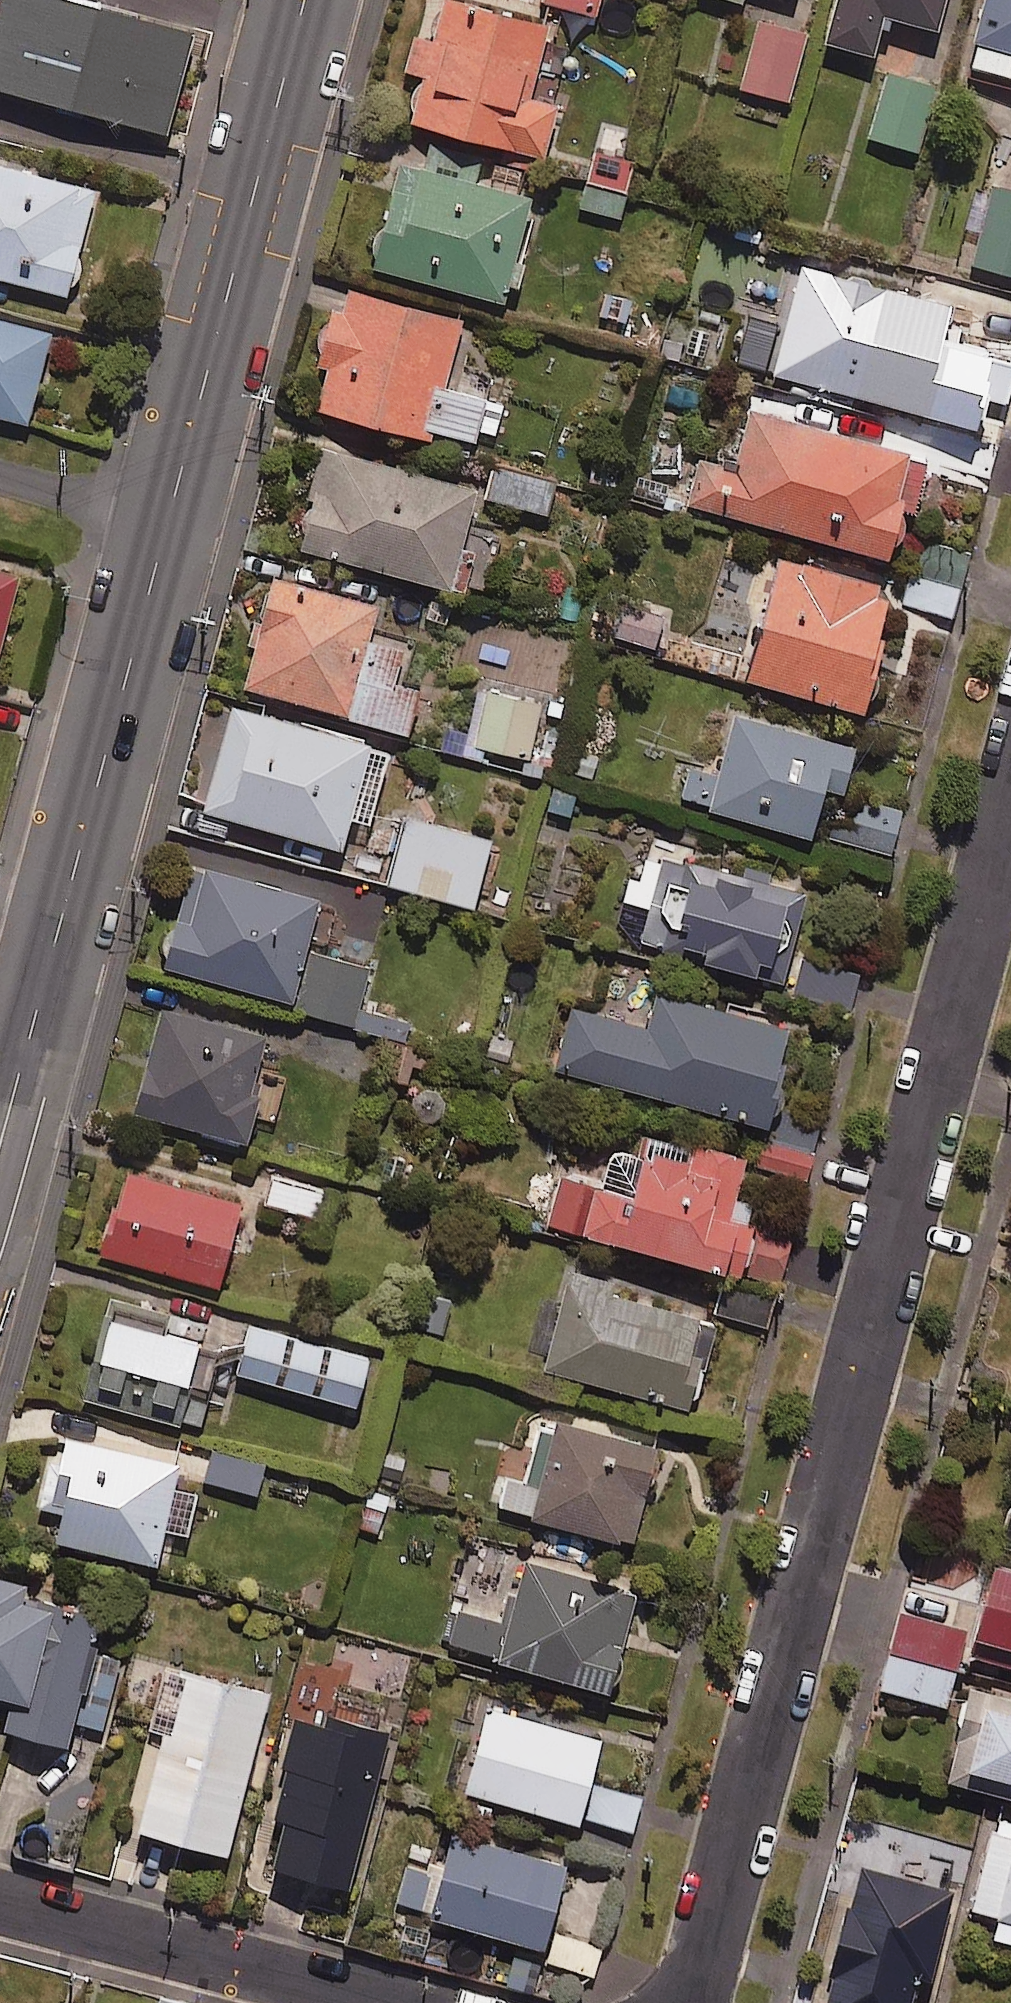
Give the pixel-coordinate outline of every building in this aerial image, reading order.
[(54,0),(0,0),(0,96),(165,140),(193,37),(54,0)] [(545,8),(596,19),(601,0),(547,0),(545,8)] [(824,47),(873,60),(884,21),(937,35),(946,0),(837,0),(824,47)] [(968,69),(1010,80),(1010,0),(986,0),(968,69)] [(549,30),(444,3),(434,43),(415,38),(406,75),(422,79),(409,129),(544,163),(557,110),(530,103),(549,30)] [(806,37),(757,24),(740,91),(788,104),(806,37)] [(935,93),(887,77),(867,140),(914,156),(935,93)] [(997,90),(989,119),(1010,125),(1010,94),(997,90)] [(633,165),(595,155),(581,210),(619,220),(633,165)] [(534,204),(401,169),(374,272),(506,307),(534,204)] [(0,173),(0,285),(65,302),(92,196),(0,173)] [(996,189),(973,268),(1010,279),(1010,194),(996,189)] [(773,379),(937,425),(956,355),(946,352),(957,311),(803,269),(773,379)] [(338,312),(325,308),(309,365),(324,369),(311,415),(432,448),(435,439),(476,450),(489,401),(448,390),(467,322),(345,288),(338,312)] [(0,324),(0,420),(26,427),(51,338),(0,324)] [(930,463),(752,413),(736,471),(698,460),(685,507),(889,564),(902,516),(914,519),(930,463)] [(482,493),(322,448),(292,552),(453,597),(482,493)] [(555,484),(495,468),(486,502),(546,518),(555,484)] [(972,555),(923,539),(902,602),(951,619),(972,555)] [(893,595),(782,562),(745,682),(864,718),(875,681),(868,679),(893,595)] [(0,574),(0,656),(21,579),(0,574)] [(377,610),(275,581),(243,692),(408,738),(420,696),(393,688),(402,655),(367,645),(377,610)] [(663,618),(636,612),(628,649),(655,655),(663,618)] [(577,639),(471,621),(461,676),(568,693),(577,639)] [(541,705),(487,693),(474,748),(529,761),(541,705)] [(371,750),(234,711),(204,815),(341,854),(371,750)] [(856,753),(735,718),(718,776),(690,768),(679,805),(811,843),(825,795),(843,801),(856,753)] [(903,812),(865,802),(854,843),(892,853),(903,812)] [(491,845),(408,821),(389,888),(472,912),(491,845)] [(698,851),(650,834),(614,935),(777,993),(813,893),(732,863),(727,877),(693,865),(698,851)] [(320,906),(201,872),(185,928),(177,926),(164,970),(291,1006),(320,906)] [(372,967),(312,951),(296,1014),(355,1030),(372,967)] [(860,975),(817,963),(806,999),(849,1012),(860,975)] [(791,1034),(659,998),(650,1030),(572,1009),(555,1073),(765,1129),(791,1034)] [(264,1042),(162,1015),(135,1119),(246,1149),(255,1118),(274,1123),(285,1079),(256,1072),(264,1042)] [(746,1167),(644,1138),(638,1161),(610,1153),(601,1182),(570,1173),(553,1234),(733,1285),(755,1208),(736,1203),(746,1167)] [(241,1207),(124,1175),(101,1258),(218,1290),(241,1207)] [(324,1189),(273,1176),(265,1207),(317,1220),(324,1189)] [(612,1286),(570,1275),(545,1373),(694,1412),(715,1329),(608,1301),(612,1286)] [(169,1317),(114,1301),(85,1404),(197,1436),(223,1348),(165,1331),(169,1317)] [(370,1359),(251,1325),(236,1378),(355,1412),(370,1359)] [(657,1454),(544,1424),(527,1486),(503,1479),(495,1512),(632,1548),(657,1454)] [(180,1469),(56,1439),(38,1511),(62,1516),(55,1546),(155,1570),(180,1469)] [(264,1466),(212,1453),(204,1482),(256,1496),(264,1466)] [(1002,1547),(1010,1550),(1010,1517),(1002,1547)] [(637,1598),(522,1565),(504,1628),(459,1615),(448,1652),(608,1698),(637,1598)] [(993,1575),(970,1660),(1010,1671),(1010,1580),(993,1575)] [(0,1587),(0,1709),(7,1711),(0,1737),(0,1740),(67,1758),(88,1680),(94,1681),(101,1655),(89,1652),(98,1621),(37,1605),(35,1615),(17,1611),(22,1593),(0,1587)] [(967,1636),(902,1618),(881,1692),(946,1710),(967,1636)] [(271,1699),(164,1670),(146,1735),(164,1740),(136,1840),(226,1864),(271,1699)] [(971,1693),(946,1786),(1010,1803),(1010,1704),(971,1693)] [(603,1744),(487,1711),(462,1797),(578,1831),(603,1744)] [(387,1739),(291,1714),(275,1773),(286,1776),(272,1827),(286,1831),(274,1877),(346,1896),(387,1739)] [(1000,1823),(997,1834),(991,1832),(968,1915),(999,1923),(993,1944),(1010,1948),(1010,1826),(1000,1823)] [(453,1837),(428,1924),(543,1956),(568,1870),(453,1837)] [(862,1871),(828,2002),(912,2002),(917,1984),(931,1987),(955,1895),(862,1871)]
